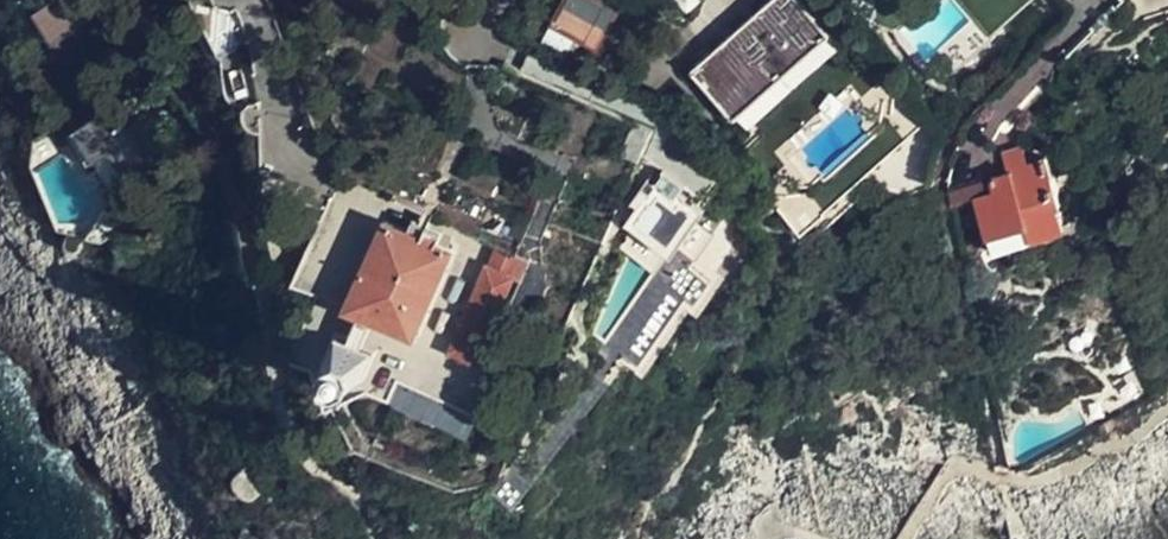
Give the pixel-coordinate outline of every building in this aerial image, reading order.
[(221,44),(244,34),(229,0),(201,0),(221,44)] [(598,43),(618,7),(606,0),(552,0),(545,13),(555,19),(579,33),(598,43)] [(692,67),(743,126),(840,44),(802,0),(771,0),(692,67)] [(555,19),(540,45),(565,59),(579,33),(555,19)] [(500,74),(490,87),(501,95),(507,87),(512,90),(516,85),(500,74)] [(130,92),(78,125),(97,156),(112,147),(137,185),(173,164),(169,158),(178,151),(159,121),(152,124),(130,92)] [(652,130),(633,121),(620,151),(639,159),(652,130)] [(995,185),(978,192),(991,232),(1027,219),(1031,232),(1033,236),(1065,225),(1058,203),(1061,202),(1043,152),(1029,157),(1023,141),(1002,147),(1009,167),(991,173),(995,185)] [(629,217),(682,254),(693,239),(683,233),(703,203),(702,202),(679,187),(684,180),(668,168),(665,166),(660,174),(650,167),(645,173),(648,175),(632,198),(639,203),(629,217)] [(978,192),(995,185),(991,173),(951,187),(956,199),(978,192)] [(92,229),(108,234),(128,222),(115,200),(92,229)] [(367,333),(376,315),(413,332),(453,246),(441,241),(445,231),(428,223),(422,235),(388,219),(349,303),(364,310),(356,327),(367,333)] [(1027,219),(991,232),(996,245),(1031,232),(1027,219)] [(530,257),(497,242),(449,348),(475,359),(513,275),(520,278),(530,257)] [(621,350),(635,360),(682,293),(695,303),(710,281),(685,264),(671,285),(668,283),(621,350)] [(338,382),(368,371),(383,339),(367,333),(356,327),(341,320),(326,352),(338,382)] [(476,410),(401,376),(391,399),(466,432),(476,410)] [(268,461),(257,452),(239,469),(243,488),(254,493),(277,474),(268,461)]
